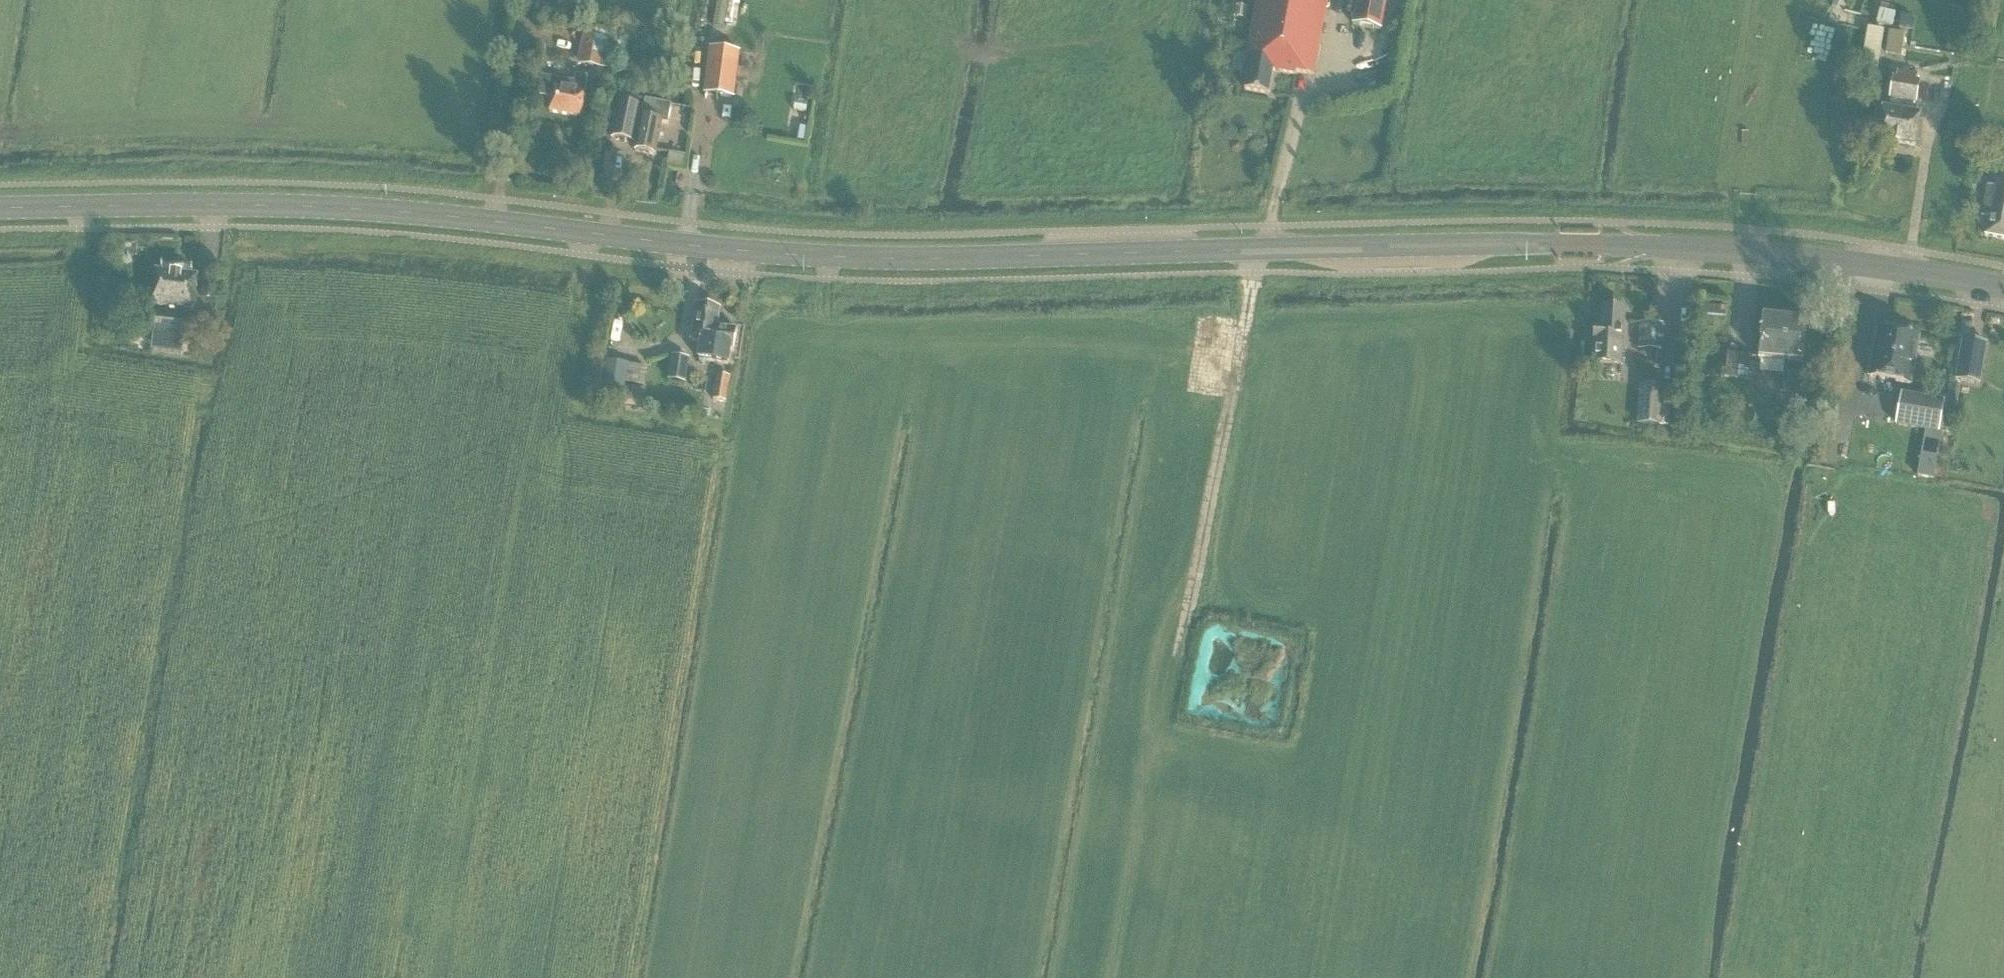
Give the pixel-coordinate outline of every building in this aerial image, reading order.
[(1243,71),(1247,72),(1244,91),(1268,95),(1272,72),(1297,77),(1298,71),(1315,74),(1329,0),(1257,0),(1243,71)] [(1352,24),(1382,29),(1387,0),(1356,0),(1352,24)] [(1894,15),(1878,12),(1875,23),(1892,27),(1894,15)] [(1809,56),(1825,59),(1831,31),(1815,27),(1809,56)] [(1883,30),(1867,27),(1860,72),(1876,74),(1883,30)] [(616,34),(587,29),(580,63),(600,67),(600,66),(610,67),(616,34)] [(1904,33),(1889,30),(1885,52),(1900,55),(1904,33)] [(740,51),(709,47),(703,93),(734,97),(740,51)] [(1226,66),(1242,69),(1245,52),(1229,49),(1226,66)] [(1897,70),(1896,78),(1894,77),(1890,100),(1891,100),(1890,108),(1882,107),(1877,140),(1915,146),(1920,113),(1912,112),(1914,103),(1915,103),(1918,81),(1916,81),(1917,73),(1897,70)] [(554,87),(550,111),(581,117),(586,93),(584,92),(587,76),(576,74),(575,82),(555,79),(554,87)] [(621,102),(619,102),(611,138),(636,144),(635,152),(656,156),(663,122),(662,122),(664,113),(642,108),(642,106),(640,106),(642,98),(623,94),(621,102)] [(1989,173),(1981,217),(1988,217),(1984,236),(2003,239),(2003,176),(1989,173)] [(198,277),(156,271),(152,306),(167,308),(167,314),(157,312),(154,332),(155,333),(154,340),(181,344),(182,336),(183,336),(186,316),(177,315),(178,309),(193,311),(198,277)] [(214,285),(203,284),(201,298),(213,300),(214,285)] [(720,308),(697,305),(691,340),(701,341),(698,358),(728,364),(730,352),(733,352),(737,331),(717,328),(720,308)] [(1621,364),(1625,308),(1602,306),(1601,328),(1595,327),(1592,362),(1621,364)] [(1806,322),(1763,317),(1758,360),(1787,363),(1786,373),(1801,375),(1802,365),(1806,322)] [(1664,324),(1640,322),(1638,346),(1662,348),(1664,324)] [(613,323),(611,344),(621,345),(624,325),(613,323)] [(1919,337),(1878,329),(1869,376),(1910,384),(1919,337)] [(1956,379),(1980,383),(1987,342),(1963,338),(1956,379)] [(1750,355),(1726,353),(1724,377),(1748,379),(1750,355)] [(689,358),(671,355),(668,380),(685,382),(689,358)] [(646,367),(607,360),(601,392),(623,396),(625,382),(643,385),(646,367)] [(1783,393),(1802,395),(1804,375),(1801,375),(1786,373),(1785,373),(1783,393)] [(730,377),(717,374),(713,399),(725,401),(730,377)] [(1639,425),(1659,427),(1662,387),(1642,386),(1639,425)] [(1861,393),(1858,404),(1875,408),(1878,398),(1861,393)] [(1944,402),(1901,394),(1895,424),(1939,432),(1944,402)] [(646,399),(626,396),(625,405),(645,408),(646,399)]
